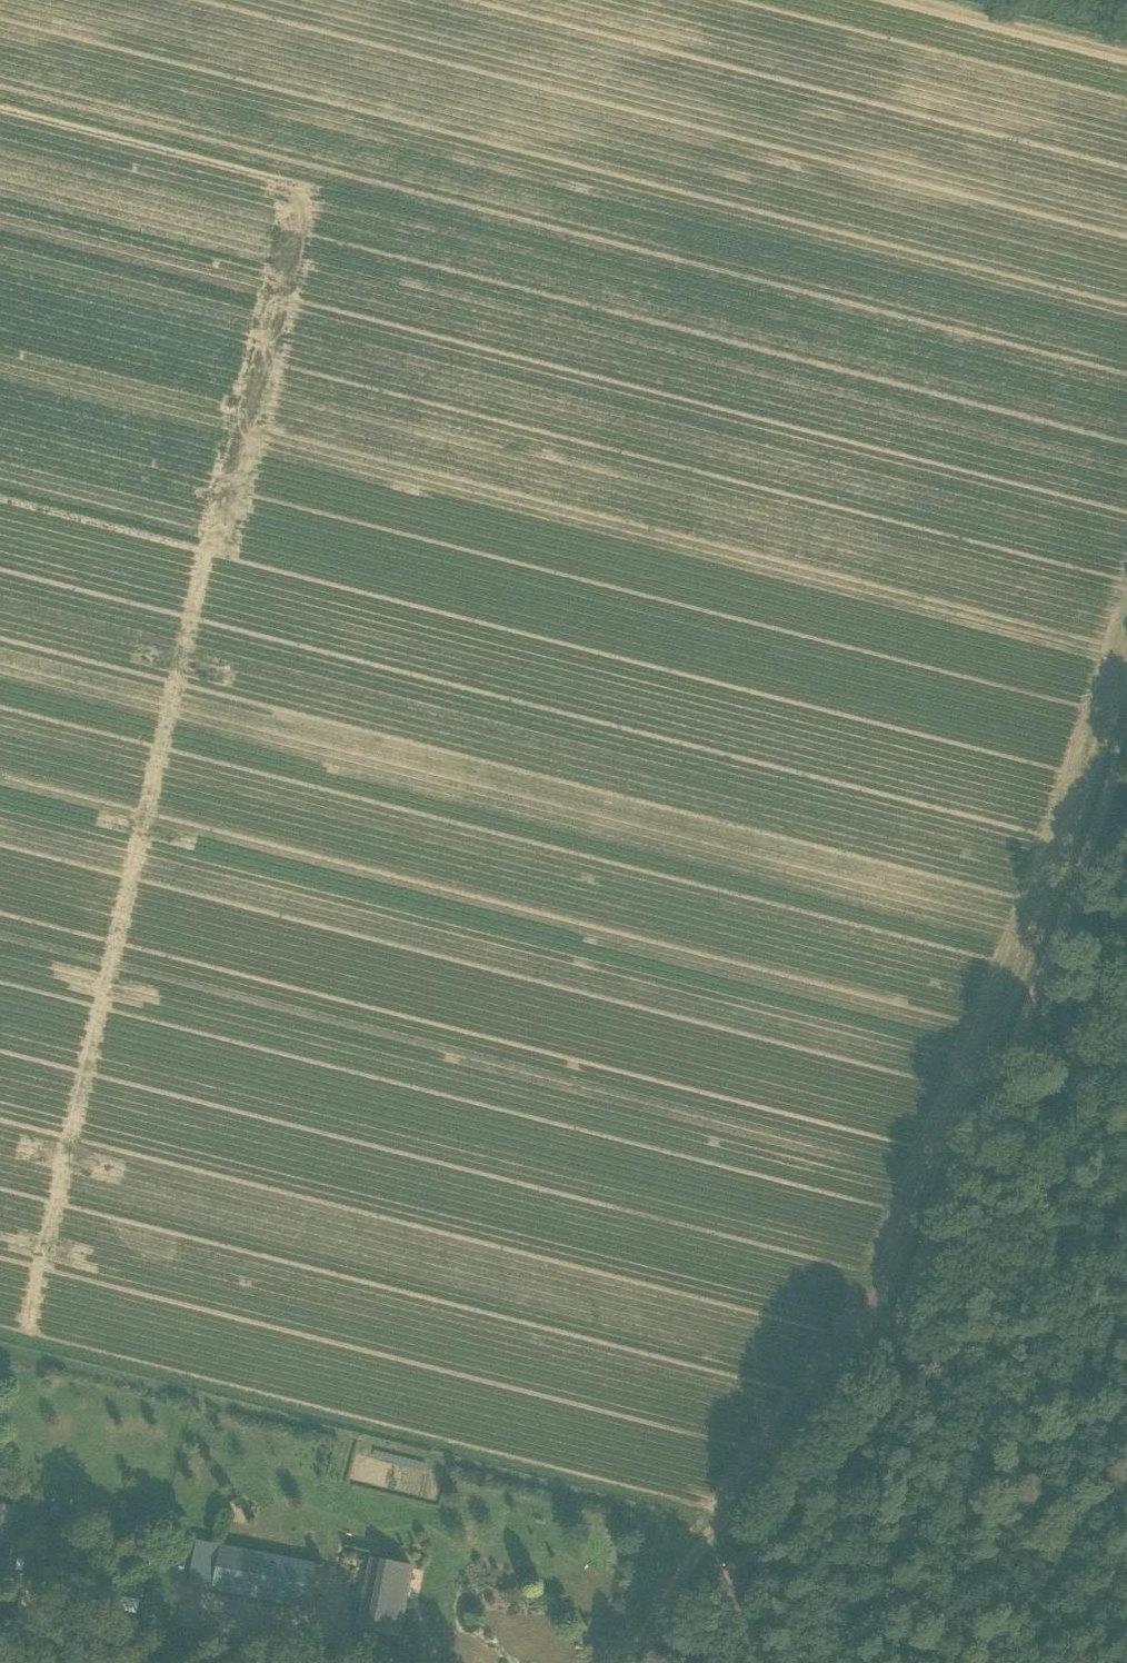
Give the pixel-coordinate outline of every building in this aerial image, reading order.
[(3,1582),(19,1507),(0,1503),(0,1581),(3,1582)] [(317,1563),(221,1544),(212,1588),(308,1607),(317,1563)] [(358,1626),(398,1634),(405,1598),(403,1598),(409,1567),(411,1567),(412,1566),(372,1558),(372,1559),(374,1560),(367,1590),(366,1590),(358,1626)]
